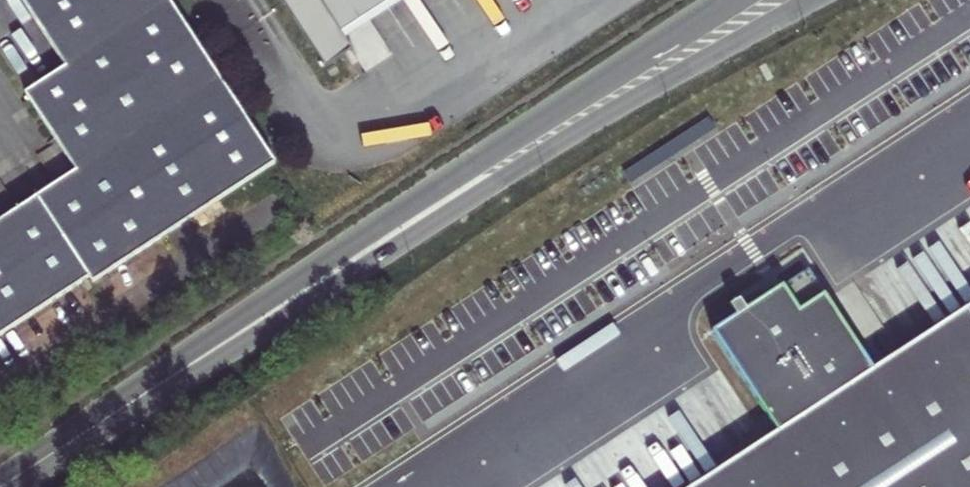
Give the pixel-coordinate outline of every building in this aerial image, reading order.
[(77,287),(81,294),(266,170),(155,0),(9,0),(55,74),(15,100),(65,179),(0,219),(0,336),(77,287)] [(325,67),(349,46),(345,39),(402,0),(281,0),(325,67)] [(680,486),(969,486),(969,306),(876,363),(827,287),(797,307),(779,277),(708,323),(774,427),(680,486)]
